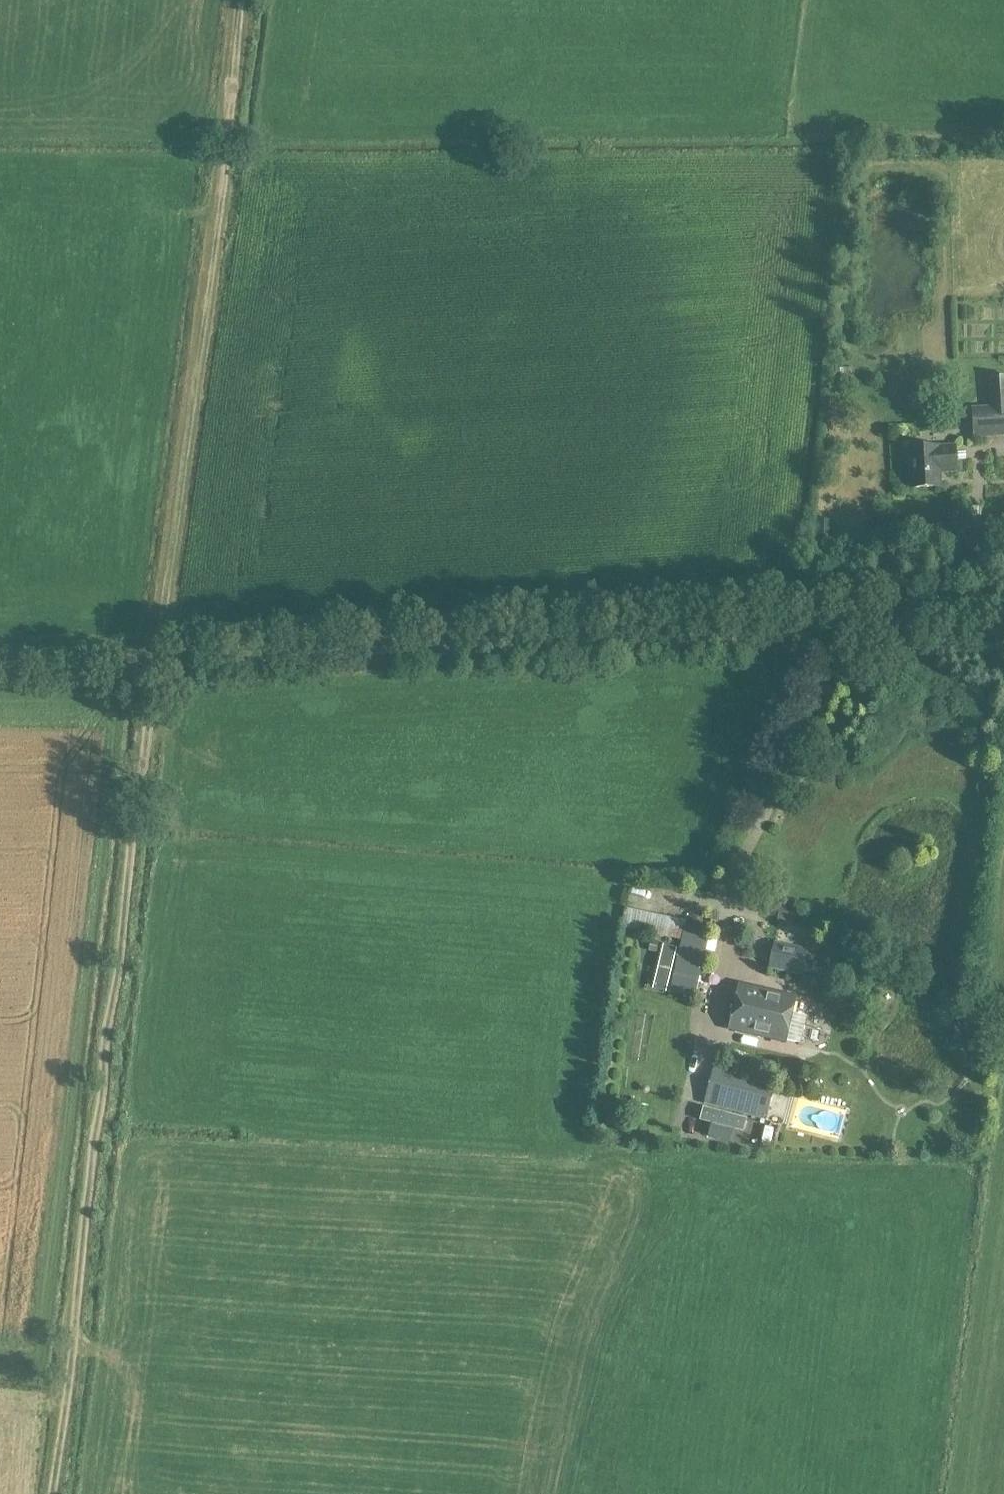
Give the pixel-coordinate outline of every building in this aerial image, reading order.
[(1003,437),(1003,376),(989,377),(990,406),(972,407),(974,438),(1003,437)] [(916,488),(944,487),(943,472),(961,471),(959,447),(942,448),(942,447),(914,448),(916,488)] [(622,903),(619,916),(630,919),(634,906),(622,903)] [(650,928),(679,931),(681,913),(644,909),(643,918),(651,919),(650,928)] [(711,931),(685,925),(670,993),(696,999),(711,931)] [(651,983),(664,986),(674,944),(661,941),(651,983)] [(808,950),(775,944),(771,969),(803,975),(804,971),(808,972),(813,970),(815,959),(811,955),(807,954),(808,950)] [(743,988),(735,1028),(784,1039),(800,1043),(807,1016),(790,1012),(793,999),(743,988)] [(778,1080),(715,1064),(704,1105),(767,1121),(778,1080)]
